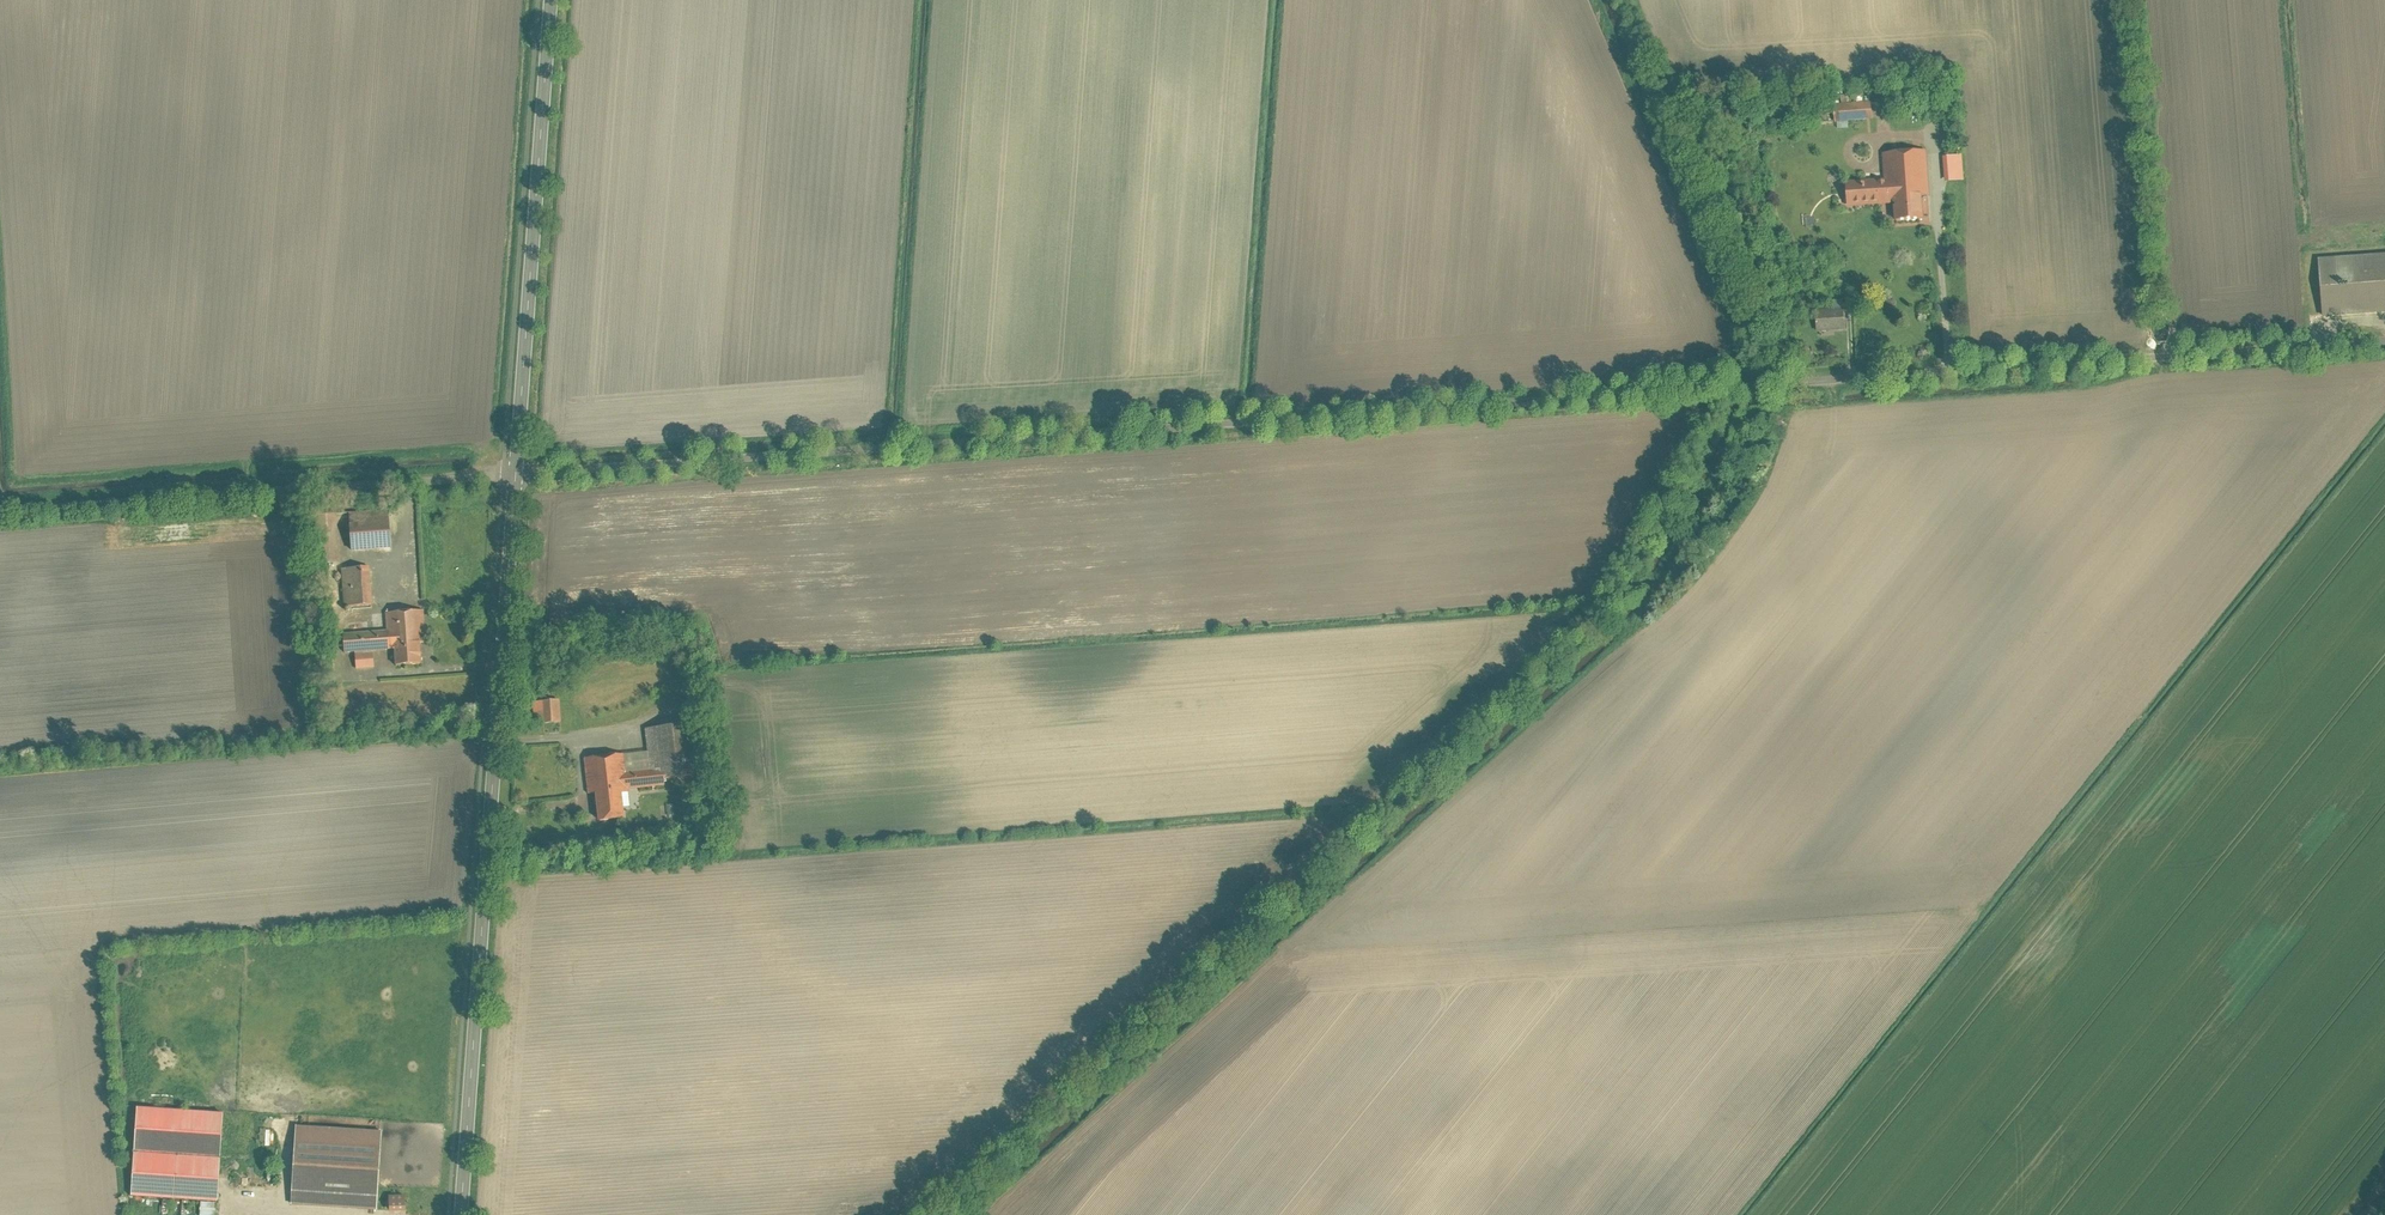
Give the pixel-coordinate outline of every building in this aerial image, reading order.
[(1872,120),(1871,102),(1824,106),(1825,121),(1835,120),(1835,123),(1872,120)] [(1927,151),(1882,154),(1884,180),(1845,183),(1847,208),(1894,204),(1896,222),(1924,220),(1923,198),(1931,198),(1927,151)] [(1961,155),(1942,156),(1943,182),(1963,181),(1961,155)] [(2318,259),(2322,318),(2384,314),(2384,255),(2318,259)] [(1845,331),(1844,309),(1815,311),(1816,333),(1845,331)] [(349,521),(351,551),(393,548),(391,518),(349,521)] [(344,568),(346,606),(373,604),(370,566),(344,568)] [(344,632),(345,653),(355,652),(356,668),(375,666),(374,650),(396,648),(397,666),(420,664),(419,644),(429,644),(426,608),(386,611),(388,629),(344,632)] [(536,701),(538,723),(563,721),(561,699),(536,701)] [(585,756),(589,795),(596,794),(599,822),(626,819),(625,804),(633,803),(632,790),(670,786),(669,777),(690,775),(686,725),(651,729),(653,750),(585,756)] [(137,1107),(131,1195),(217,1200),(223,1112),(137,1107)] [(298,1125),(292,1205),(377,1211),(383,1131),(298,1125)] [(270,1145),(270,1129),(259,1129),(259,1145),(270,1145)] [(383,1196),(383,1209),(404,1209),(404,1196),(383,1196)]
